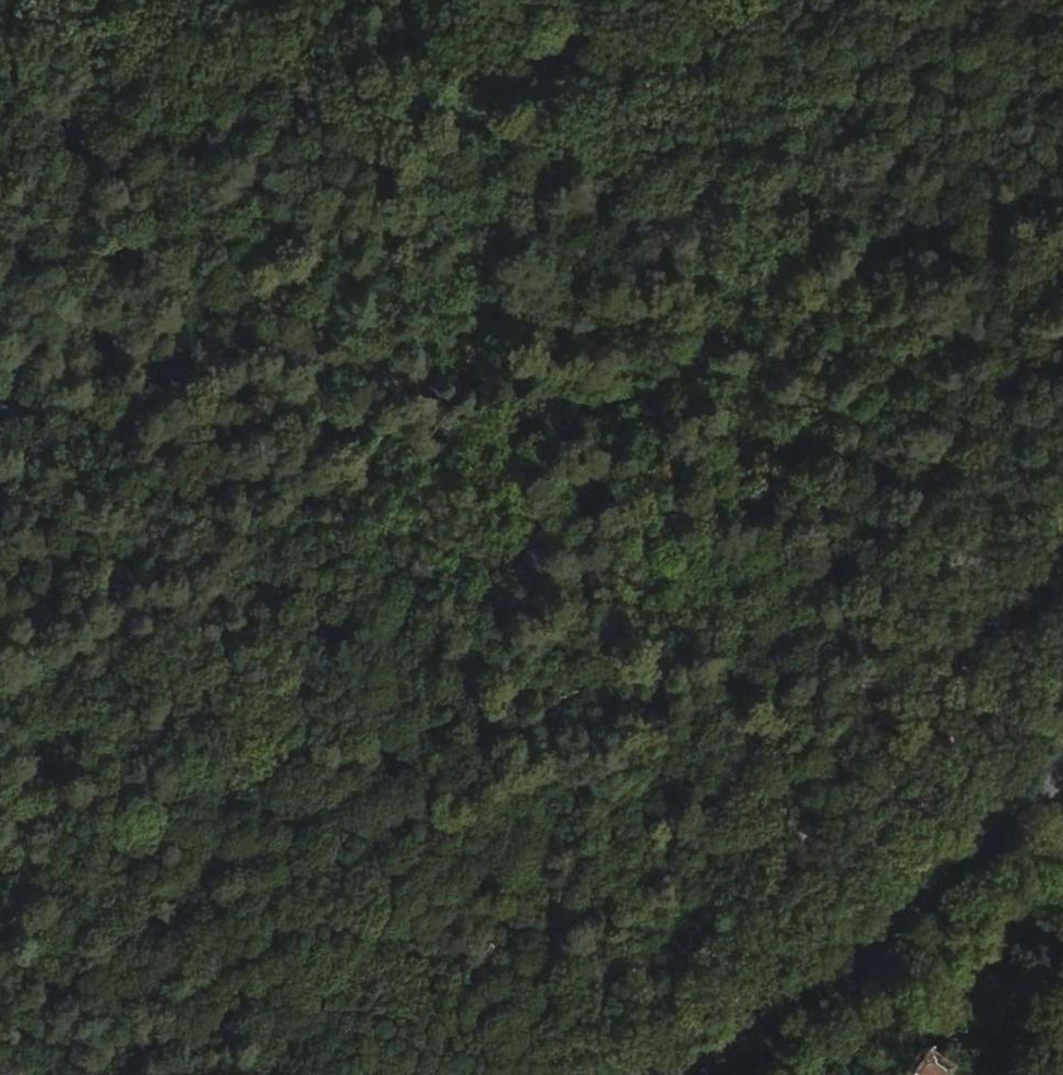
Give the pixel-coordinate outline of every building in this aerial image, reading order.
[(926,1062),(917,1074),(945,1074),(934,1068),(926,1062)]
